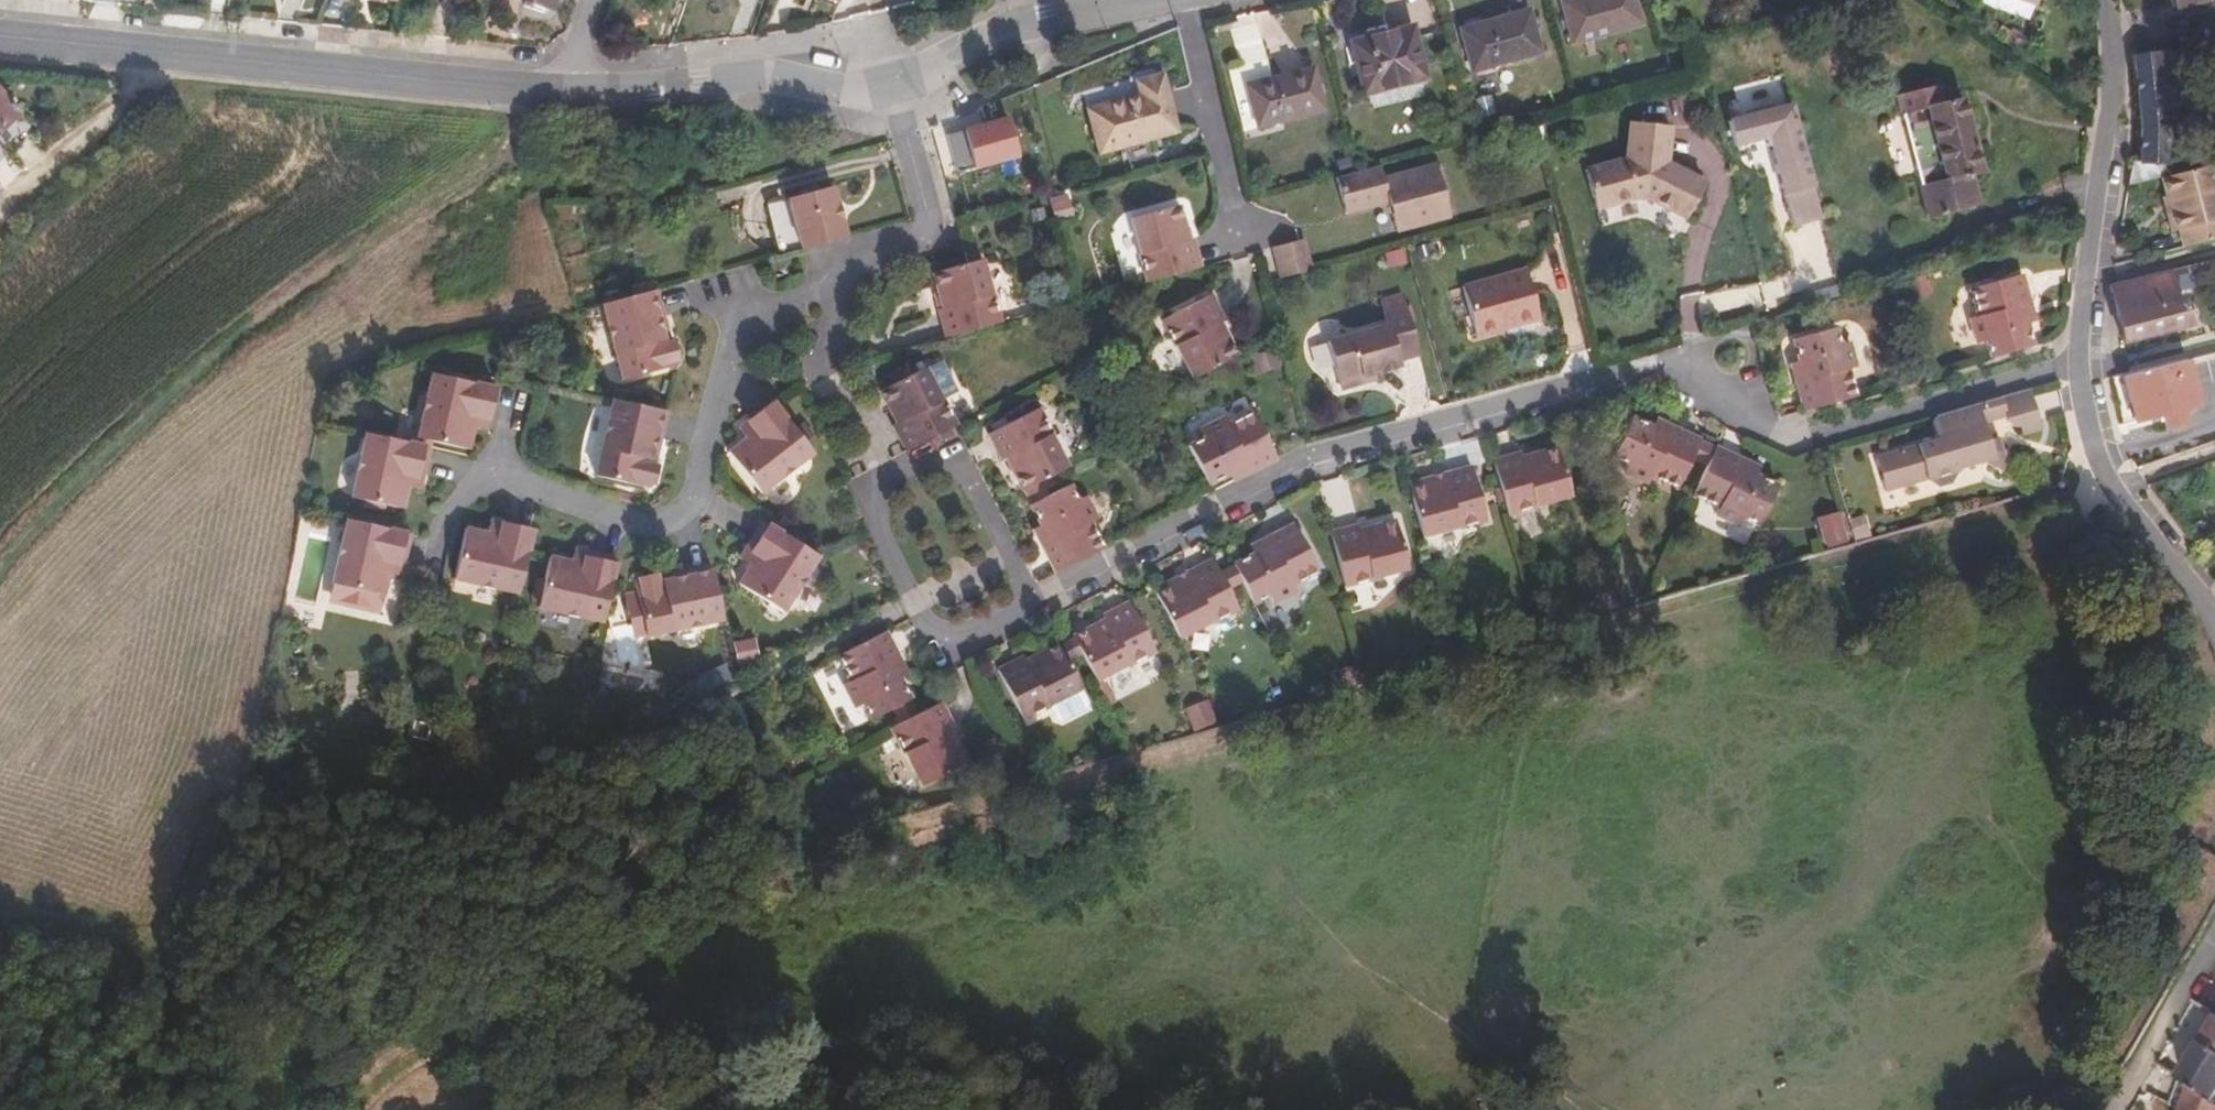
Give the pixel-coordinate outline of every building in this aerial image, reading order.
[(554,0),(525,0),(551,9),(554,0)] [(1560,1),(1572,44),(1640,25),(1633,0),(1562,0),(1560,1)] [(1460,28),(1471,71),(1540,52),(1528,9),(1460,28)] [(1425,78),(1412,26),(1350,42),(1363,94),(1425,78)] [(2169,52),(2132,56),(2140,124),(2139,161),(2131,161),(2127,185),(2167,176),(2168,119),(2176,119),(2169,52)] [(1323,110),(1312,67),(1246,85),(1258,128),(1323,110)] [(1099,153),(1176,132),(1161,74),(1135,81),(1139,95),(1087,109),(1099,153)] [(1962,98),(1940,104),(1936,86),(1898,96),(1928,215),(1976,203),(1969,175),(1981,172),(1962,98)] [(0,93),(0,161),(34,131),(0,93)] [(1488,95),(1474,99),(1479,117),(1493,112),(1488,95)] [(1670,126),(1629,122),(1624,159),(1584,170),(1595,209),(1636,198),(1686,218),(1704,182),(1666,163),(1670,126)] [(1792,227),(1822,219),(1806,157),(1776,165),(1792,227)] [(2167,176),(2162,177),(2167,197),(2171,213),(2167,214),(2171,232),(2179,230),(2184,247),(2214,238),(2214,165),(2214,163),(2167,176)] [(1382,179),(1379,166),(1357,172),(1335,177),(1345,213),(1388,203),(1391,216),(1411,211),(1415,226),(1449,217),(1435,165),(1382,179)] [(766,204),(780,255),(802,249),(846,237),(832,186),(766,204)] [(1051,205),(1068,200),(1066,195),(1050,199),(1051,205)] [(2163,198),(2167,214),(2171,213),(2167,197),(2163,198)] [(1072,216),(1068,200),(1051,205),(1056,220),(1072,216)] [(1200,267),(1193,239),(1188,240),(1179,205),(1133,217),(1142,253),(1147,282),(1200,267)] [(1411,211),(1391,216),(1396,231),(1415,226),(1411,211)] [(1273,248),(1281,278),(1299,273),(1310,270),(1302,239),(1273,248)] [(964,253),(967,263),(975,261),(972,250),(964,253)] [(939,309),(947,337),(1000,322),(981,259),(975,261),(967,263),(933,273),(943,308),(939,309)] [(1534,314),(1537,314),(1525,269),(1462,286),(1476,337),(1502,330),(1500,322),(1512,321),(1519,325),(1530,322),(1534,314)] [(2168,271),(2111,285),(2116,314),(2123,342),(2189,325),(2181,295),(2174,297),(2168,271)] [(1986,341),(1990,357),(2032,346),(2027,325),(2021,306),(2028,303),(2020,274),(1973,288),(1980,315),(1972,317),(1978,344),(1986,341)] [(665,331),(654,290),(601,304),(621,380),(674,366),(673,361),(675,360),(671,343),(668,344),(667,339),(662,340),(659,332),(665,331)] [(1161,320),(1193,378),(1237,355),(1220,323),(1224,321),(1210,295),(1161,320)] [(2034,321),(2028,303),(2021,306),(2027,325),(2034,321)] [(1419,356),(1405,306),(1383,312),(1387,325),(1327,342),(1339,385),(1346,389),(1359,385),(1363,378),(1375,374),(1400,367),(1398,362),(1419,356)] [(1539,319),(1537,314),(1534,314),(1530,322),(1539,319)] [(1500,322),(1502,330),(1519,325),(1512,321),(1500,322)] [(1796,382),(1804,411),(1856,396),(1849,369),(1855,367),(1848,342),(1840,344),(1835,327),(1793,339),(1799,361),(1804,380),(1796,382)] [(1274,349),(1270,350),(1275,366),(1279,364),(1274,349)] [(1275,366),(1270,350),(1253,355),(1259,372),(1275,366)] [(2198,405),(2186,359),(2123,376),(2135,421),(2161,414),(2165,427),(2186,422),(2182,409),(2198,405)] [(937,361),(923,368),(941,400),(954,393),(937,361)] [(1791,363),(1796,382),(1804,380),(1799,361),(1791,363)] [(904,365),(895,369),(901,380),(909,375),(904,365)] [(894,383),(880,390),(897,423),(893,425),(907,451),(955,426),(941,400),(923,368),(909,375),(901,380),(895,369),(888,372),(894,383)] [(430,448),(468,456),(469,450),(474,428),(481,429),(483,419),(489,420),(496,389),(432,374),(417,445),(430,448)] [(1363,378),(1359,385),(1376,380),(1375,374),(1363,378)] [(2029,390),(1937,417),(1936,418),(1932,425),(1936,440),(1875,457),(1885,492),(1927,481),(1939,487),(1952,484),(1959,471),(1957,464),(1971,461),(1972,468),(1986,464),(2001,473),(2012,456),(2007,453),(2002,438),(1988,442),(1981,420),(2004,413),(2009,426),(2015,430),(2021,429),(2023,438),(2042,432),(2029,390)] [(657,452),(666,412),(613,400),(612,400),(595,476),(649,488),(650,483),(653,484),(657,466),(654,466),(655,461),(650,460),(652,451),(657,452)] [(749,426),(741,433),(745,438),(727,452),(759,494),(811,453),(803,442),(793,429),(771,402),(746,422),(749,426)] [(989,433),(1022,490),(1040,481),(1055,473),(1066,467),(1048,435),(1052,433),(1038,408),(1023,415),(1006,424),(989,433)] [(1003,419),(1006,424),(1023,415),(1021,411),(1003,419)] [(1246,465),(1250,472),(1276,459),(1253,411),(1227,424),(1224,417),(1201,428),(1205,436),(1190,445),(1208,484),(1228,474),(1246,465)] [(1691,457),(1700,440),(1673,427),(1669,435),(1652,426),(1631,417),(1613,456),(1628,464),(1624,472),(1649,482),(1652,475),(1676,487),(1691,457)] [(1669,435),(1673,427),(1655,419),(1652,426),(1669,435)] [(737,428),(741,433),(749,426),(746,422),(737,428)] [(802,423),(793,429),(803,442),(812,435),(802,423)] [(417,445),(366,434),(352,498),(370,503),(385,506),(403,510),(408,488),(415,489),(417,479),(423,480),(430,448),(417,445)] [(1707,464),(1715,447),(1700,440),(1691,457),(1707,464)] [(1521,453),(1492,461),(1506,514),(1570,495),(1557,447),(1522,457),(1521,453)] [(1742,460),(1715,447),(1707,464),(1693,494),(1719,507),(1715,513),(1739,526),(1742,517),(1758,525),(1778,484),(1756,475),(1739,467),(1742,460)] [(1759,468),(1742,460),(1739,467),(1756,475),(1759,468)] [(1971,461),(1957,464),(1959,471),(1972,468),(1971,461)] [(1228,474),(1233,481),(1250,472),(1246,465),(1228,474)] [(1444,479),(1409,488),(1422,536),(1458,527),(1457,525),(1487,519),(1471,467),(1443,474),(1444,479)] [(1059,481),(1055,473),(1040,481),(1043,489),(1059,481)] [(1040,481),(1022,490),(1030,504),(1047,496),(1043,489),(1040,481)] [(1042,546),(1055,572),(1102,548),(1089,523),(1096,519),(1085,496),(1077,500),(1069,484),(1047,496),(1030,504),(1040,525),(1049,542),(1042,546)] [(614,497),(636,504),(638,497),(617,489),(614,497)] [(385,506),(370,503),(368,509),(384,512),(385,506)] [(1814,511),(1821,539),(1842,533),(1835,506),(1814,511)] [(411,534),(348,520),(334,584),(337,585),(381,595),(385,595),(390,573),(397,575),(399,564),(404,565),(411,534)] [(1359,525),(1330,532),(1344,586),(1407,568),(1406,562),(1401,546),(1395,520),(1360,529),(1359,525)] [(519,593),(533,529),(501,522),(500,528),(489,525),(488,532),(466,527),(455,578),(519,593)] [(781,612),(817,556),(762,522),(745,549),(749,552),(744,561),(750,565),(737,584),(781,612)] [(1253,554),(1233,564),(1243,583),(1253,603),(1268,595),(1272,603),(1295,591),(1292,584),(1318,571),(1293,524),(1267,538),(1270,545),(1253,554)] [(1033,528),(1042,546),(1049,542),(1040,525),(1033,528)] [(1250,546),(1253,554),(1270,545),(1267,538),(1250,546)] [(739,558),(744,561),(749,552),(745,549),(739,558)] [(603,621),(617,558),(586,550),(584,556),(574,553),(572,560),(550,555),(543,583),(539,604),(538,606),(603,621)] [(1188,577),(1155,592),(1156,594),(1177,636),(1237,608),(1228,591),(1218,572),(1212,559),(1186,573),(1188,577)] [(1243,583),(1233,564),(1218,572),(1228,591),(1243,583)] [(633,638),(722,619),(711,565),(669,574),(671,579),(662,581),(661,576),(656,577),(655,575),(638,578),(639,581),(634,582),(636,591),(637,596),(625,598),(633,638)] [(543,583),(535,581),(530,603),(539,604),(543,583)] [(381,595),(337,585),(334,600),(378,609),(381,595)] [(1613,592),(1608,594),(1612,609),(1618,608),(1613,592)] [(1612,609),(1608,594),(1592,598),(1596,614),(1612,609)] [(1105,619),(1073,636),(1083,656),(1095,680),(1154,651),(1129,602),(1102,616),(1105,619)] [(898,658),(884,631),(838,655),(851,680),(843,685),(855,708),(863,703),(871,718),(890,708),(910,699),(900,678),(891,661),(898,658)] [(1083,656),(1073,636),(1058,644),(1068,663),(1083,656)] [(738,661),(755,658),(752,641),(735,644),(738,661)] [(1068,663),(1058,644),(1026,661),(1024,657),(997,670),(1023,719),(1081,688),(1068,663)] [(757,664),(755,658),(738,661),(740,667),(757,664)] [(907,675),(898,658),(891,661),(900,678),(907,675)] [(898,723),(918,713),(910,699),(890,708),(898,723)] [(1179,711),(1188,732),(1214,721),(1205,701),(1179,711)] [(953,728),(940,702),(918,713),(898,723),(891,727),(922,785),(966,763),(950,730),(953,728)] [(2180,1080),(2192,1086),(2214,1099),(2214,1022),(2180,1080)] [(2192,1086),(2183,1109),(2214,1109),(2214,1099),(2192,1086)]
